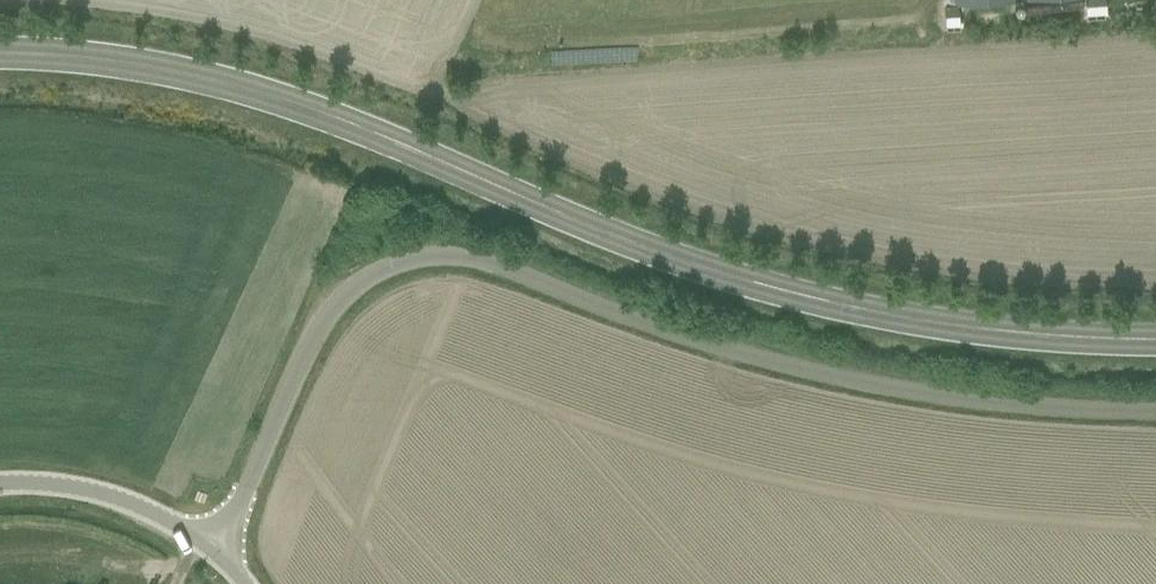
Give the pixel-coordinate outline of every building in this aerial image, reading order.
[(1086,18),(1104,17),(1103,13),(1106,13),(1105,4),(1104,0),(1087,0),(1085,5),(1086,18)] [(956,4),(944,5),(946,29),(959,28),(958,15),(956,4)]
